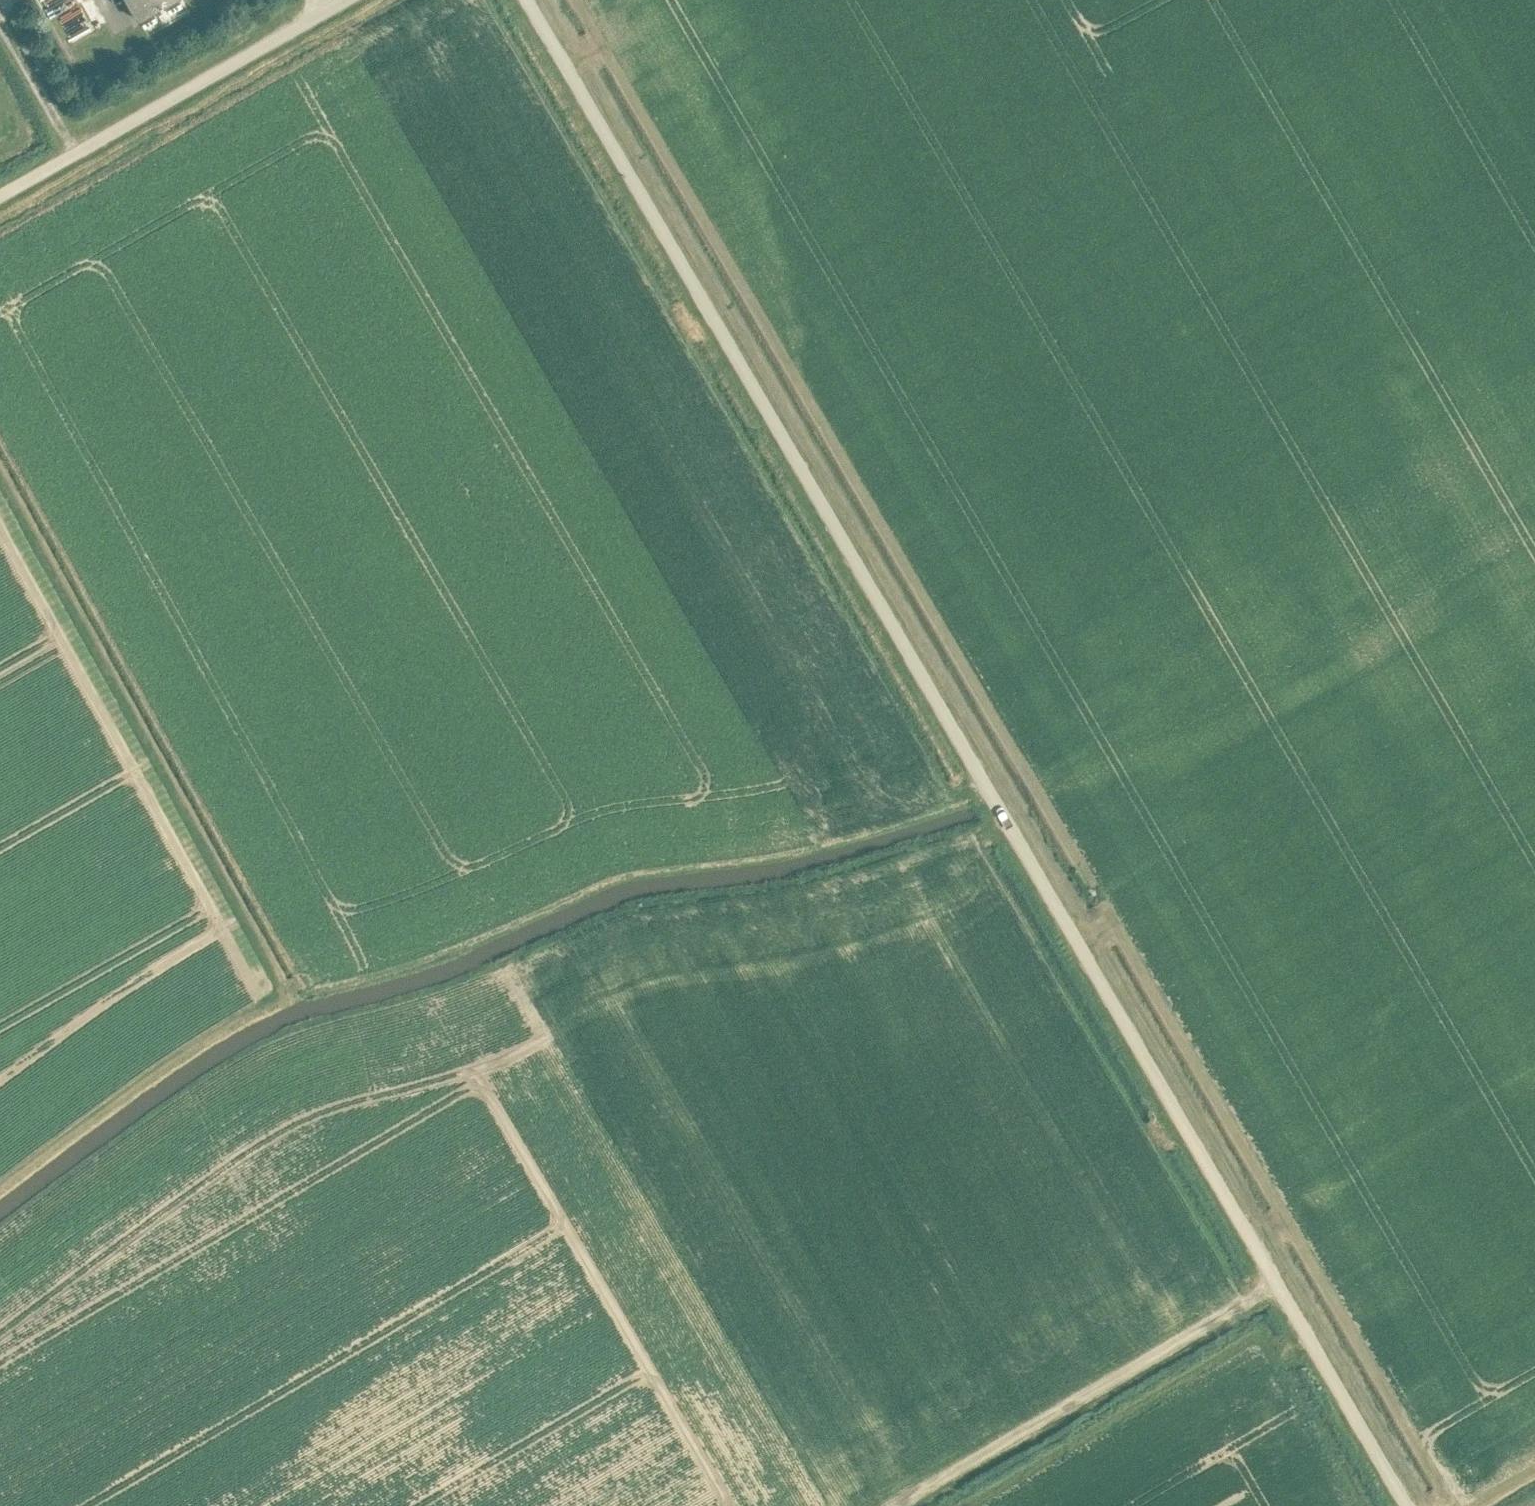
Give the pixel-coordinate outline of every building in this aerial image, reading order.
[(140,19),(174,0),(129,0),(140,19)]
